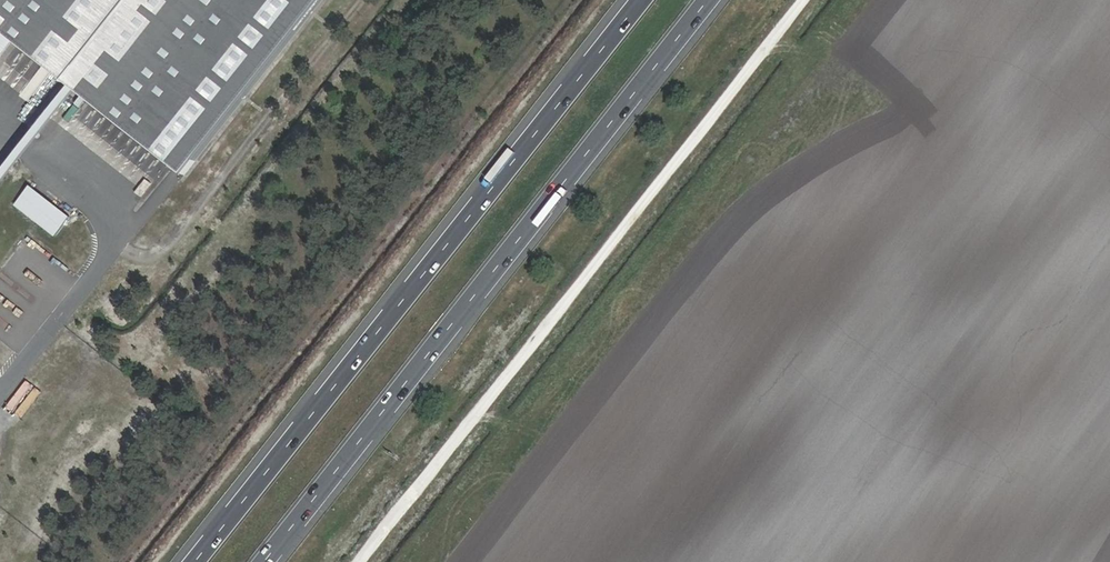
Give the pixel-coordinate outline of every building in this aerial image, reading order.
[(69,88),(177,174),(315,0),(0,0),(0,34),(69,88)] [(14,204),(53,235),(69,215),(30,185),(14,204)]
